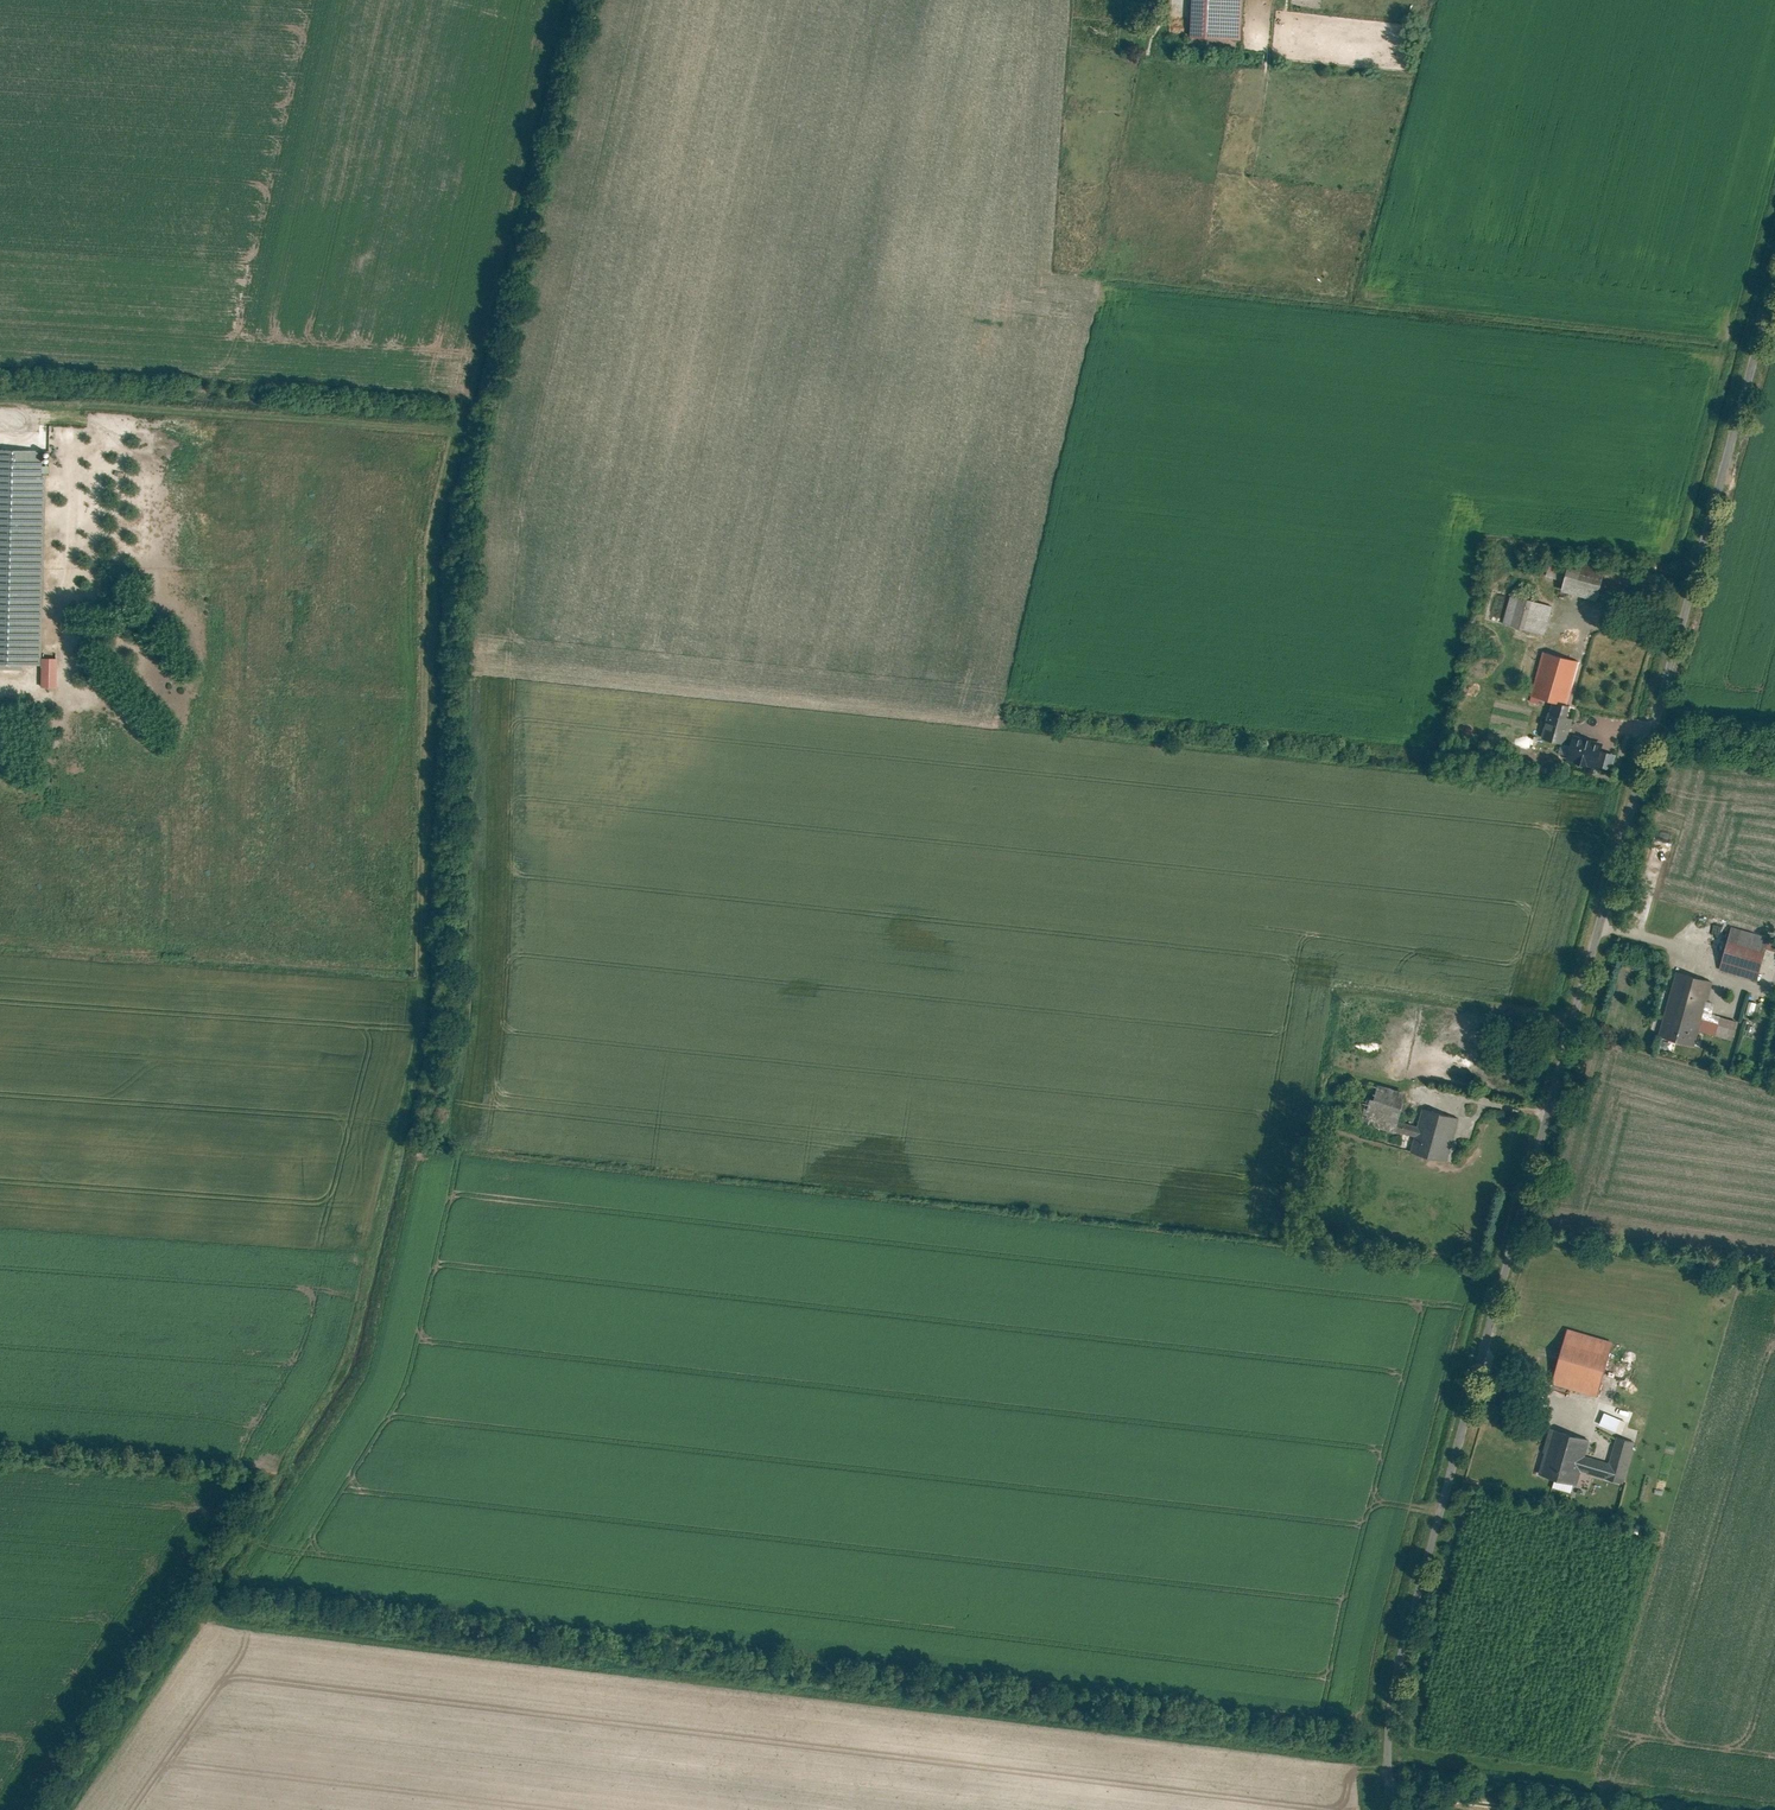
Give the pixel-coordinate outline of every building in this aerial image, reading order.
[(1190,38),(1242,41),(1244,0),(1192,0),(1190,38)] [(40,667),(44,452),(0,451),(0,666),(40,667)] [(1546,575),(1565,580),(1569,566),(1550,561),(1546,575)] [(1606,570),(1570,561),(1569,566),(1565,580),(1563,589),(1599,599),(1606,570)] [(1512,592),(1504,622),(1546,634),(1554,604),(1512,592)] [(1554,699),(1571,704),(1583,660),(1545,649),(1533,693),(1554,699)] [(57,689),(57,661),(43,661),(42,688),(57,689)] [(1554,699),(1543,737),(1568,743),(1565,757),(1597,766),(1604,743),(1571,734),(1575,717),(1568,715),(1571,704),(1554,699)] [(1771,936),(1734,926),(1721,968),(1759,978),(1771,936)] [(1677,971),(1660,1034),(1696,1045),(1700,1030),(1734,1039),(1739,1020),(1712,1013),(1715,1002),(1709,1000),(1714,981),(1677,971)] [(1372,1082),(1361,1124),(1414,1137),(1411,1150),(1449,1160),(1460,1118),(1425,1109),(1421,1125),(1399,1119),(1406,1091),(1372,1082)] [(1615,1340),(1569,1327),(1554,1384),(1600,1396),(1615,1340)] [(1553,1426),(1539,1473),(1578,1484),(1582,1470),(1624,1482),(1636,1441),(1616,1435),(1609,1460),(1588,1454),(1592,1437),(1553,1426)]
